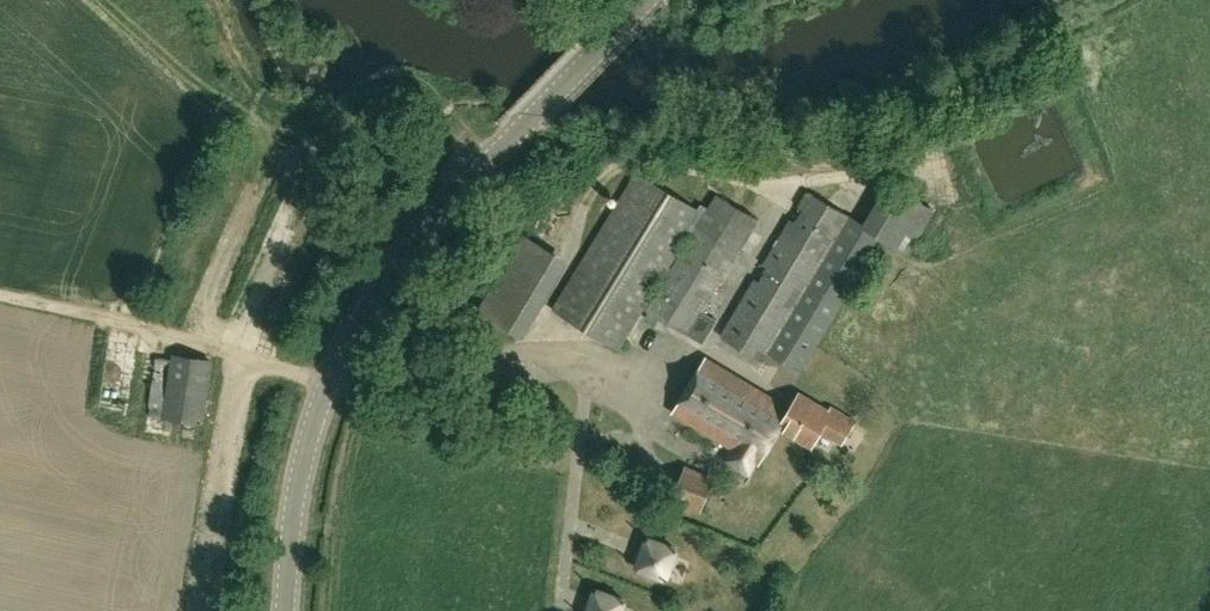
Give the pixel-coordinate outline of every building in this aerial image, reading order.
[(662,286),(658,284),(702,212),(636,172),(554,308),(619,348),(644,307),(651,311),(647,317),(665,328),(669,322),(703,342),(717,320),(703,311),(759,220),(718,195),(662,286)] [(909,251),(933,210),(888,183),(863,224),(808,191),(722,336),(763,361),(769,350),(798,368),(878,233),(909,251)] [(516,330),(561,256),(526,235),(481,309),(516,330)] [(213,361),(172,354),(171,359),(156,357),(147,415),(204,423),(213,361)] [(775,400),(705,360),(674,413),(735,448),(728,461),(739,467),(747,455),(761,463),(782,427),(812,444),(821,429),(842,440),(854,420),(832,408),(830,411),(800,394),(792,408),(776,399),(775,400)] [(701,511),(715,476),(686,464),(671,499),(701,511)] [(668,576),(679,546),(647,534),(636,565),(668,576)] [(626,596),(594,585),(585,610),(620,610),(626,596)]
